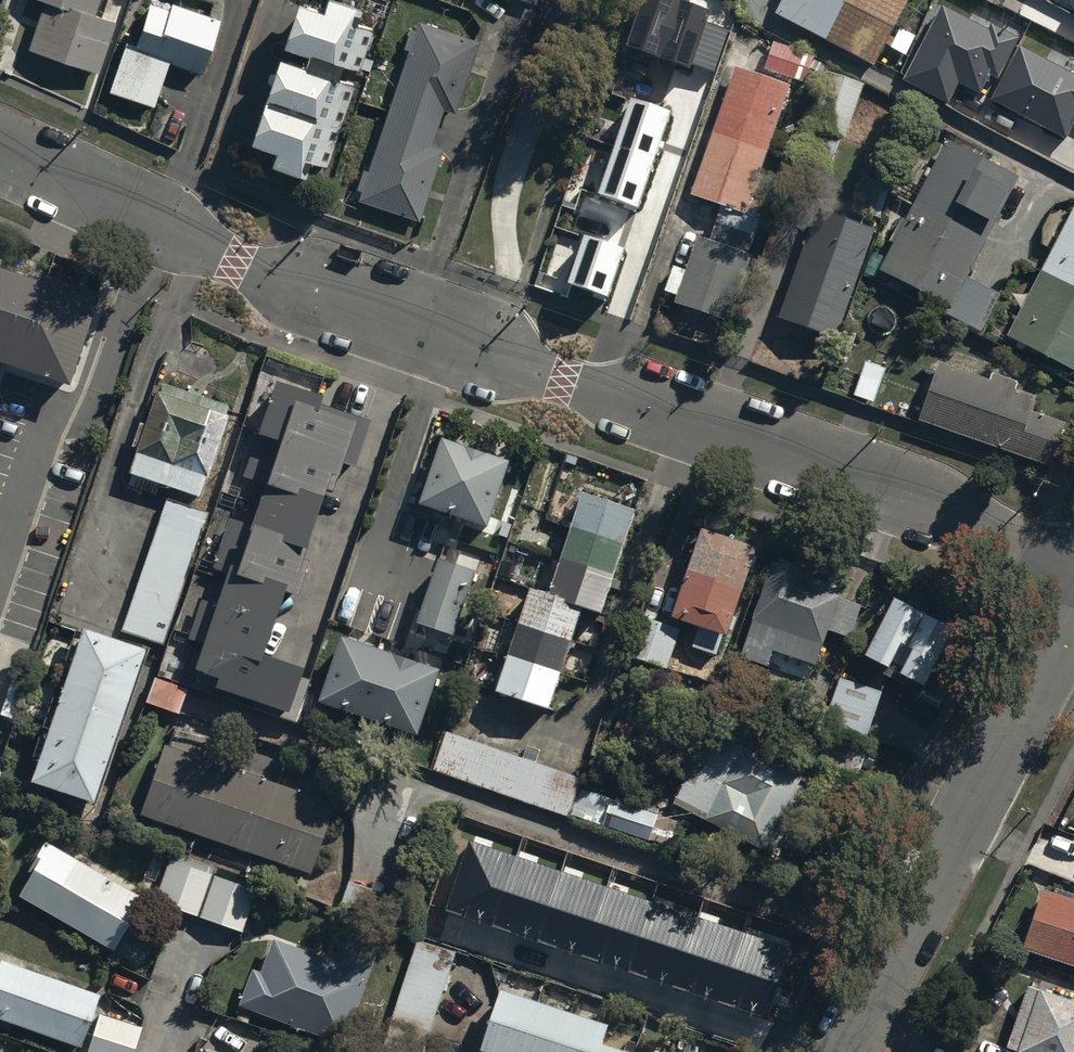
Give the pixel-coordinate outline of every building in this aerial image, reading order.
[(97,69),(114,19),(94,12),(99,0),(42,0),(26,45),(97,69)] [(168,62),(199,73),(219,17),(168,0),(145,0),(130,44),(122,41),(106,88),(153,104),(168,62)] [(300,167),(357,1),(353,0),(321,0),(320,4),(307,0),(296,0),(282,40),(307,49),(303,60),(279,52),(250,134),(275,143),(270,157),(300,167)] [(626,48),(689,70),(691,64),(717,73),(731,31),(706,23),(710,10),(681,0),(643,0),(626,48)] [(874,62),(907,0),(780,0),(775,10),(874,62)] [(943,4),(903,79),(947,102),(959,80),(979,90),(988,72),(996,76),(1017,38),(990,23),(987,28),(943,4)] [(356,194),(416,215),(441,145),(430,141),(442,108),(453,111),(477,40),(417,19),(356,194)] [(815,56),(772,40),(762,65),(805,81),(815,56)] [(994,98),(1064,134),(1073,115),(1073,74),(1020,47),(994,98)] [(687,193),(720,205),(707,240),(696,236),(672,299),(727,320),(751,256),(744,254),(760,212),(745,207),(791,86),(735,66),(687,193)] [(863,83),(823,69),(803,123),(807,125),(793,163),(822,175),(837,136),(842,137),(863,83)] [(631,100),(599,196),(637,208),(669,113),(631,100)] [(877,270),(943,305),(940,311),(982,333),(1000,299),(963,280),(1018,176),(947,139),(877,270)] [(855,210),(879,219),(889,193),(865,184),(855,210)] [(1073,372),(1073,206),(1006,336),(1073,372)] [(777,318),(834,339),(876,230),(818,208),(777,318)] [(569,283),(609,296),(625,249),(585,236),(569,283)] [(69,385),(100,294),(46,276),(44,282),(0,267),(0,361),(69,385)] [(853,394),(876,402),(889,368),(866,359),(853,394)] [(940,360),(919,419),(1051,463),(1067,420),(1031,406),(1038,386),(993,368),(989,378),(940,360)] [(127,472),(204,496),(232,408),(155,384),(127,472)] [(234,561),(194,680),(293,713),(310,663),(271,651),(291,591),(299,594),(330,498),(338,500),(365,419),(273,389),(257,437),(280,444),(241,563),(234,561)] [(444,438),(422,503),(489,525),(511,461),(444,438)] [(531,586),(496,690),(550,707),(583,606),(602,613),(636,509),(583,491),(549,592),(531,586)] [(119,626),(167,642),(209,516),(162,501),(119,626)] [(759,547),(700,528),(671,615),(699,624),(692,645),(723,655),(759,547)] [(441,554),(419,618),(454,631),(480,558),(448,547),(445,556),(441,554)] [(739,661),(810,684),(840,592),(807,581),(809,573),(772,560),(770,566),(739,661)] [(925,687),(956,629),(895,598),(865,655),(890,668),(886,676),(897,682),(901,674),(925,687)] [(33,780),(96,801),(147,650),(84,629),(33,780)] [(344,631),(322,698),(418,732),(441,666),(344,631)] [(840,678),(825,723),(866,737),(882,692),(840,678)] [(772,852),(810,777),(719,733),(702,766),(690,761),(670,801),(772,852)] [(438,769),(565,814),(577,779),(450,734),(438,769)] [(140,818),(304,873),(329,801),(164,746),(140,818)] [(604,825),(651,841),(660,814),(613,798),(604,825)] [(469,842),(445,911),(763,1018),(787,949),(469,842)] [(15,895),(113,950),(143,898),(45,843),(15,895)] [(157,904),(242,932),(256,889),(171,861),(157,904)] [(1027,946),(1073,962),(1073,900),(1047,891),(1027,946)] [(236,1006),(339,1045),(378,944),(346,932),(334,963),(274,940),(262,973),(251,969),(236,1006)] [(416,950),(382,1051),(422,1051),(452,962),(416,950)] [(83,1051),(102,994),(4,962),(0,973),(0,1024),(83,1051)] [(505,988),(483,1051),(625,1051),(604,1045),(611,1023),(505,988)] [(1040,990),(1015,1050),(1021,1051),(1073,1051),(1073,1003),(1040,990)] [(142,1029),(99,1015),(87,1051),(135,1051),(142,1029)]
